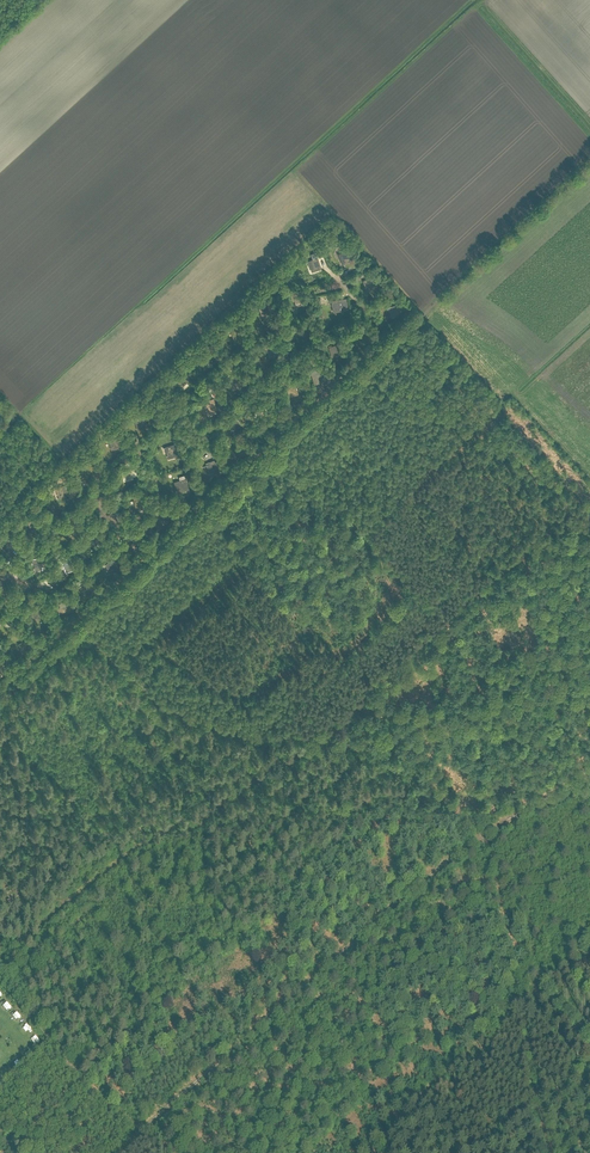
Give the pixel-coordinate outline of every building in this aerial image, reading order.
[(350,250),(339,254),(342,263),(354,262),(350,250)] [(318,257),(308,261),(312,272),(322,268),(318,257)] [(375,276),(363,280),(366,290),(378,290),(375,276)] [(302,291),(292,294),(296,305),(305,302),(302,291)] [(346,298),(331,300),(333,312),(348,309),(346,298)] [(268,300),(258,304),(262,315),(272,312),(268,300)] [(398,304),(388,307),(391,317),(401,315),(398,304)] [(240,326),(230,330),(234,340),(243,337),(240,326)] [(310,326),(300,329),(304,340),(313,337),(310,326)] [(369,331),(360,333),(362,344),(372,341),(369,331)] [(274,341),(263,345),(265,349),(266,349),(269,358),(279,354),(274,341)] [(338,344),(328,347),(332,357),(341,354),(338,344)] [(215,349),(206,352),(209,363),(219,360),(215,349)] [(183,386),(192,377),(186,371),(188,370),(186,367),(184,369),(186,370),(176,380),(177,381),(178,380),(183,386)] [(323,373),(314,375),(317,386),(326,383),(323,373)] [(237,376),(228,380),(232,390),(241,386),(237,376)] [(298,393),(295,383),(286,387),(289,397),(298,393)] [(217,408),(213,397),(208,399),(209,402),(205,404),(208,412),(217,408)] [(246,408),(236,411),(239,422),(249,419),(246,408)] [(277,412),(268,416),(272,426),(281,422),(277,412)] [(144,415),(134,418),(137,430),(148,427),(144,415)] [(112,449),(121,447),(118,436),(116,436),(116,434),(113,435),(113,433),(107,435),(112,449)] [(165,446),(168,458),(175,456),(175,458),(181,456),(179,449),(177,450),(175,443),(165,446)] [(245,443),(236,445),(239,456),(248,453),(245,443)] [(214,461),(213,460),(209,462),(210,463),(206,465),(210,475),(216,472),(217,475),(221,473),(216,460),(214,461)] [(96,473),(92,462),(85,465),(89,476),(96,473)] [(135,468),(122,472),(124,481),(133,478),(132,476),(137,475),(135,468)] [(186,478),(174,481),(177,492),(189,489),(186,478)] [(65,484),(55,488),(59,498),(69,495),(65,484)] [(146,498),(134,500),(136,509),(148,507),(146,498)] [(173,512),(164,514),(165,522),(175,520),(173,512)] [(36,517),(27,522),(31,530),(40,525),(36,517)] [(71,526),(64,529),(68,536),(75,533),(71,526)] [(97,529),(89,533),(90,535),(88,536),(90,541),(93,540),(95,545),(102,542),(101,540),(102,539),(97,529)] [(130,544),(132,549),(135,547),(138,553),(144,550),(140,540),(140,539),(137,533),(133,535),(135,541),(130,544)] [(0,541),(0,543),(6,551),(15,544),(8,535),(0,541)] [(69,555),(59,558),(61,564),(63,563),(66,572),(74,569),(69,555)] [(43,569),(40,557),(33,558),(35,570),(43,569)] [(114,559),(105,564),(110,573),(116,571),(116,572),(119,570),(114,559)] [(90,582),(80,588),(86,597),(95,592),(90,582)] [(70,602),(57,608),(61,617),(68,614),(69,615),(74,612),(70,602)] [(30,614),(35,619),(38,619),(40,617),(40,608),(30,608),(30,614)] [(27,639),(18,643),(22,652),(31,648),(27,639)] [(43,1040),(37,1043),(40,1048),(46,1045),(43,1040)]
